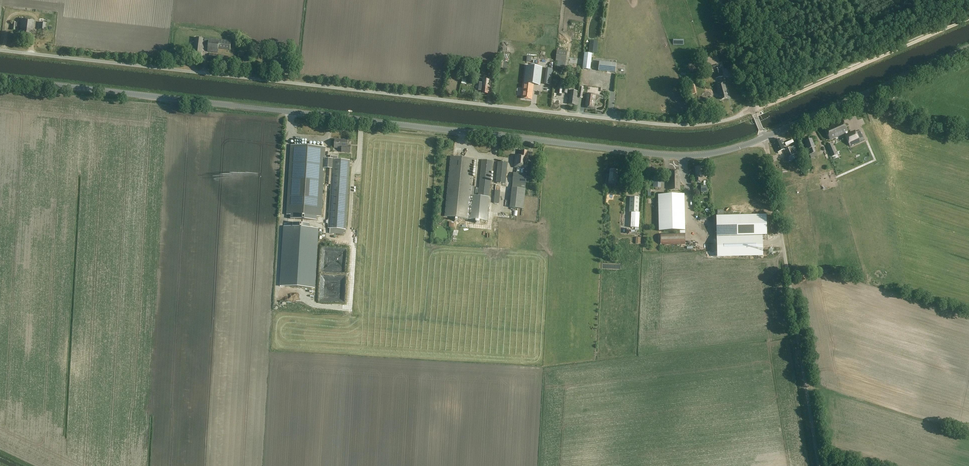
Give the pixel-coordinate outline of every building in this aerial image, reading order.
[(22,22),(21,28),(22,28),(22,34),(30,35),(31,29),(32,29),(32,27),(36,27),(35,29),(41,30),(42,19),(37,18),(36,19),(33,19),(33,18),(26,17),(26,22),(22,22)] [(205,39),(195,38),(194,49),(191,49),(191,54),(194,55),(194,56),(202,57),(203,48),(204,48),(204,43),(209,43),(208,52),(218,53),(218,49),(230,50),(231,41),(205,38),(205,39)] [(590,44),(589,52),(597,53),(598,45),(590,44)] [(253,51),(239,49),(238,57),(246,58),(247,55),(252,56),(253,51)] [(567,52),(557,51),(556,61),(566,62),(567,52)] [(592,54),(584,53),(583,69),(590,70),(592,54)] [(617,64),(599,62),(598,71),(616,73),(617,64)] [(542,67),(525,65),(522,99),(532,100),(533,84),(540,85),(542,67)] [(719,68),(719,65),(715,66),(716,69),(713,70),(716,79),(723,77),(720,68),(719,68)] [(490,80),(483,79),(482,85),(482,91),(483,91),(482,93),(488,94),(488,92),(489,92),(489,86),(490,86),(490,80)] [(726,91),(724,82),(717,84),(719,93),(721,100),(728,98),(726,91)] [(578,92),(571,91),(569,104),(576,105),(578,92)] [(596,95),(587,94),(585,108),(594,109),(596,95)] [(848,132),(843,120),(832,125),(830,128),(825,130),(830,140),(848,132)] [(859,142),(856,133),(846,137),(849,146),(859,142)] [(780,141),(779,139),(774,141),(776,144),(774,145),(778,154),(784,151),(788,162),(795,159),(790,148),(785,150),(783,144),(784,144),(782,140),(780,141)] [(815,147),(812,139),(805,141),(808,150),(809,150),(811,154),(810,155),(811,158),(817,156),(814,148),(815,147)] [(347,140),(344,140),(335,140),(335,148),(342,148),(342,152),(350,153),(351,146),(347,145),(347,140)] [(291,147),(287,215),(322,217),(324,169),(331,169),(331,159),(325,158),(325,149),(291,147)] [(529,152),(521,151),(521,156),(515,155),(514,168),(517,168),(517,173),(514,173),(513,183),(526,185),(527,174),(524,174),(524,169),(527,169),(529,152)] [(474,159),(450,157),(445,216),(468,218),(474,160),(474,159)] [(350,160),(332,159),(332,169),(328,228),(330,228),(330,232),(338,233),(339,229),(346,229),(350,160)] [(492,161),(482,160),(478,197),(470,196),(468,218),(487,220),(492,161)] [(507,163),(498,162),(496,182),(505,183),(507,163)] [(704,176),(704,167),(695,167),(696,183),(701,183),(701,177),(704,176)] [(618,170),(610,169),(609,183),(617,184),(618,177),(617,177),(618,170)] [(678,171),(671,171),(671,179),(669,179),(670,190),(680,190),(680,180),(679,180),(678,171)] [(661,177),(653,177),(653,188),(661,188),(661,177)] [(525,190),(512,188),(510,207),(523,209),(525,190)] [(684,194),(659,195),(660,231),(685,231),(684,194)] [(639,198),(630,198),(629,212),(639,213),(639,198)] [(716,216),(717,237),(767,235),(766,215),(723,216),(723,210),(717,210),(717,216),(716,216)] [(631,212),(630,228),(638,228),(639,213),(631,212)] [(284,227),(281,285),(315,287),(319,229),(284,227)] [(685,244),(685,233),(660,234),(660,244),(685,244)]
